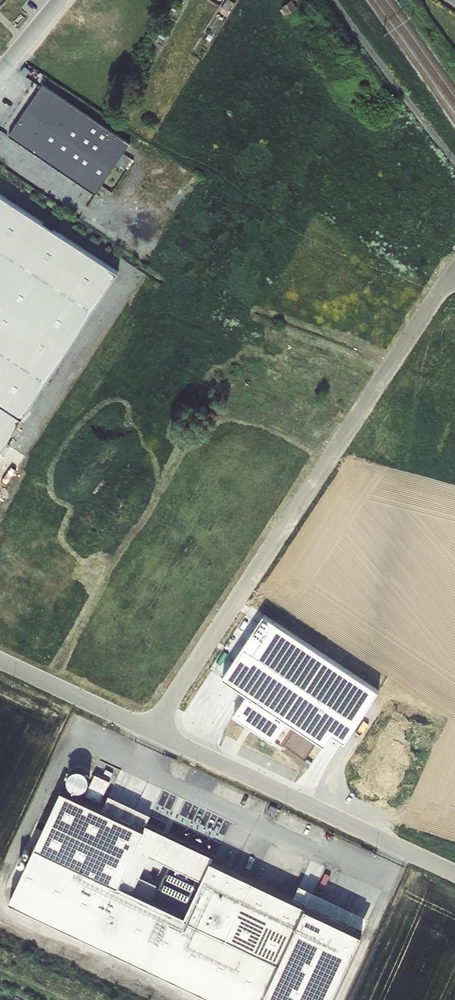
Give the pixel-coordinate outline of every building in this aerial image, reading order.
[(221,8),(227,12),(234,3),(230,0),(226,0),(221,8)] [(291,0),(282,8),(287,15),(296,8),(291,0)] [(129,143),(43,86),(9,137),(95,195),(111,166),(127,173),(133,164),(122,154),(129,143)] [(0,196),(0,450),(118,270),(0,196)] [(63,777),(5,901),(221,999),(330,999),(373,910),(299,877),(297,887),(149,818),(163,791),(85,756),(78,758),(73,762),(68,767),(71,775),(69,782),(63,777)]
